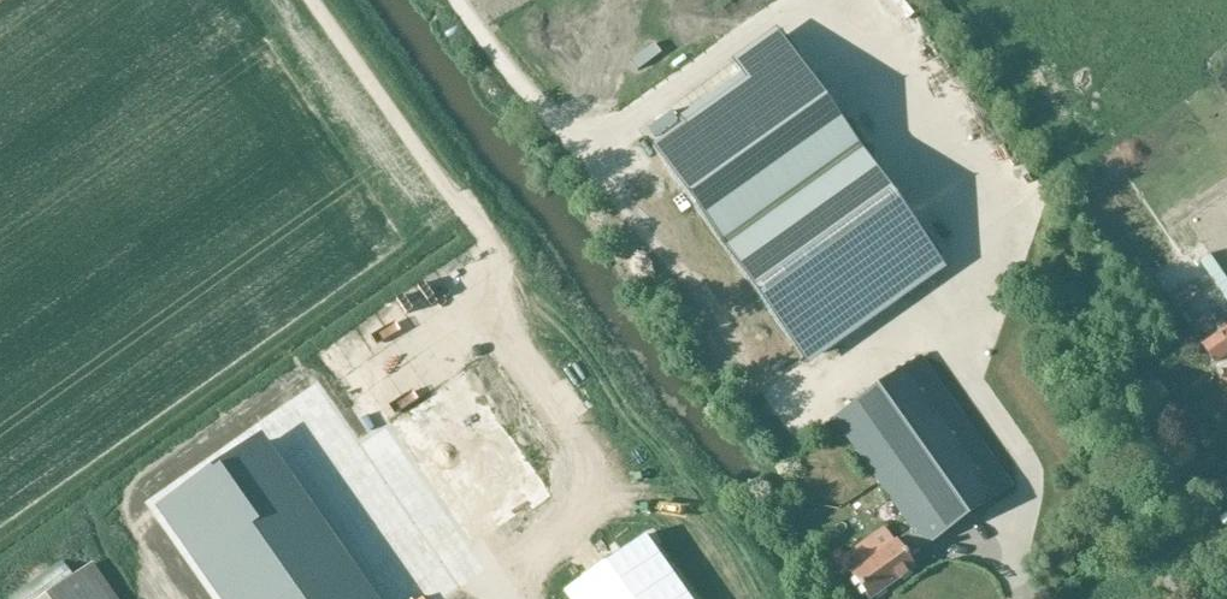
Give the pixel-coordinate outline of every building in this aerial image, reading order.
[(803,360),(942,261),(782,37),(737,68),(747,82),(653,148),(803,360)] [(642,43),(617,55),(622,67),(648,54),(642,43)] [(1177,317),(1183,331),(1204,323),(1191,290),(1163,302),(1170,320),(1177,317)] [(1219,334),(1226,346),(1226,328),(1219,334)] [(580,483),(489,352),(362,442),(452,574),(580,483)] [(1015,484),(924,355),(834,418),(913,531),(900,540),(899,538),(851,572),(871,598),(874,598),(919,566),(911,555),(924,546),(924,547),(1015,484)] [(158,531),(201,598),(348,598),(261,466),(158,531)] [(563,590),(570,598),(689,598),(642,534),(563,590)] [(73,578),(62,561),(8,598),(9,598),(120,598),(95,563),(73,578)]
